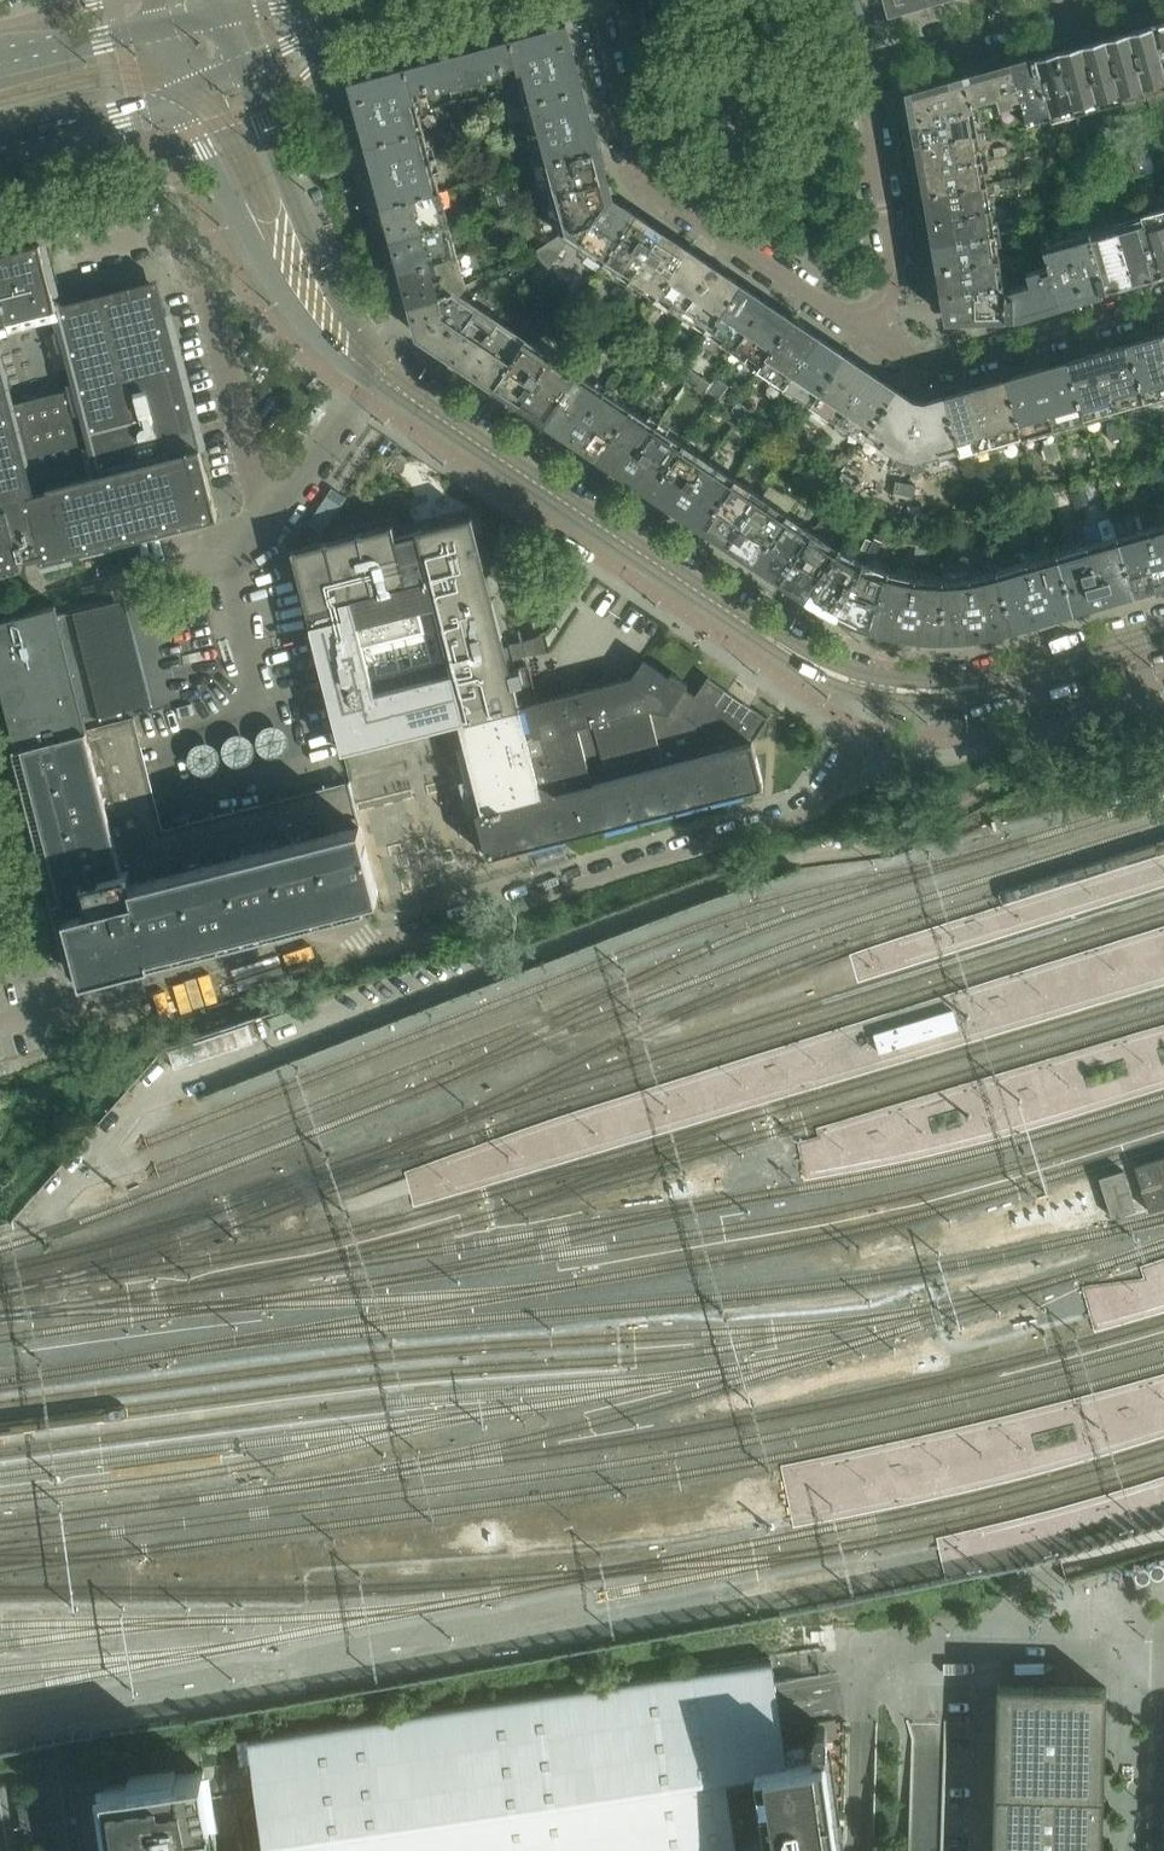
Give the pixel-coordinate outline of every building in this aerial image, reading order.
[(891,10),(927,0),(888,0),(891,10)] [(1151,25),(1163,73),(1163,21),(1151,25)] [(567,25),(511,40),(518,64),(517,64),(519,72),(575,57),(567,25)] [(1127,32),(1144,92),(1163,87),(1163,73),(1151,25),(1127,32)] [(1127,32),(1105,38),(1122,99),(1144,92),(1127,32)] [(1105,38),(1082,45),(1099,105),(1122,99),(1105,38)] [(511,40),(407,68),(414,91),(428,87),(429,91),(504,73),(503,68),(517,64),(518,64),(511,40)] [(1082,45),(1059,52),(1076,111),(1099,105),(1082,45)] [(1033,59),(1049,117),(1050,119),(1076,111),(1059,52),(1033,59)] [(575,57),(519,72),(527,103),(583,87),(575,57)] [(1033,59),(1012,65),(1025,112),(1028,123),(1049,117),(1033,59)] [(1012,65),(965,78),(971,104),(986,101),(996,98),(999,109),(1011,106),(1013,114),(1025,112),(1012,65)] [(407,68),(352,83),(360,113),(416,98),(414,91),(407,68)] [(916,92),(910,94),(911,100),(914,119),(972,109),(971,104),(965,78),(916,92)] [(583,87),(527,103),(535,133),(592,118),(583,87)] [(484,115),(478,94),(461,99),(466,120),(484,115)] [(416,98),(360,113),(368,143),(424,128),(416,98)] [(996,98),(986,101),(988,109),(999,109),(996,98)] [(972,109),(914,119),(918,143),(977,133),(972,109)] [(592,118),(535,133),(543,163),(599,148),(592,118)] [(424,128),(368,143),(376,173),(432,158),(424,128)] [(977,133),(918,143),(923,168),(981,158),(977,133)] [(492,149),(488,135),(478,138),(482,152),(492,149)] [(599,148),(543,163),(551,193),(607,178),(599,148)] [(432,158),(376,173),(384,204),(441,189),(432,158)] [(981,158),(923,168),(927,192),(985,182),(981,158)] [(1001,189),(1020,185),(1018,177),(1000,181),(1001,189)] [(607,178),(551,193),(561,233),(590,224),(605,200),(613,198),(607,178)] [(985,182),(927,192),(931,217),(990,208),(985,182)] [(441,189),(384,204),(393,236),(450,221),(441,189)] [(602,261),(635,213),(613,198),(605,200),(590,224),(561,233),(548,243),(560,252),(570,239),(602,261)] [(1074,203),(1081,226),(1090,224),(1083,200),(1074,203)] [(990,208),(931,217),(935,243),(994,232),(990,208)] [(635,213),(602,261),(629,279),(662,232),(635,213)] [(1152,217),(1143,219),(1144,223),(1159,274),(1163,273),(1163,213),(1152,217)] [(1036,220),(1041,238),(1051,235),(1046,218),(1036,220)] [(450,221),(393,236),(401,269),(459,253),(450,221)] [(1144,223),(1118,230),(1133,282),(1159,274),(1144,223)] [(1118,230),(1091,238),(1106,289),(1133,282),(1118,230)] [(662,232),(629,279),(654,296),(686,248),(662,232)] [(994,232),(935,243),(940,267),(999,258),(994,232)] [(1089,232),(1065,239),(1082,296),(1106,289),(1091,238),(1089,232)] [(512,249),(508,233),(495,236),(499,252),(512,249)] [(1048,266),(1049,271),(1059,303),(1082,296),(1065,239),(1042,245),(1048,266)] [(24,565),(22,555),(41,550),(44,560),(218,516),(160,280),(57,306),(41,242),(0,253),(0,571),(24,565)] [(686,248),(654,296),(680,314),(713,266),(686,248)] [(459,253),(401,269),(410,302),(454,290),(464,287),(466,282),(459,253)] [(999,258),(940,267),(944,292),(1003,282),(999,258)] [(713,266),(680,314),(706,331),(739,283),(713,266)] [(1059,303),(1049,271),(1048,266),(1025,273),(1028,284),(1015,288),(1005,290),(1005,317),(1014,316),(1059,303)] [(1028,284),(1025,273),(1012,279),(1015,288),(1028,284)] [(1003,282),(944,292),(947,312),(948,319),(955,319),(1005,317),(1005,290),(1003,282)] [(739,283),(706,331),(732,349),(765,301),(739,283)] [(454,290),(410,302),(419,336),(438,348),(470,301),(454,290)] [(618,318),(583,294),(575,306),(610,330),(618,318)] [(470,301),(438,348),(466,367),(499,321),(470,301)] [(765,301),(732,349),(757,366),(790,318),(765,301)] [(790,318),(757,366),(783,384),(816,336),(790,318)] [(499,321),(466,367),(494,386),(525,339),(499,321)] [(1130,344),(1146,400),(1163,395),(1163,343),(1162,335),(1130,344)] [(816,336),(783,384),(808,401),(841,352),(816,336)] [(525,339),(494,386),(520,403),(552,357),(525,339)] [(671,360),(651,344),(644,353),(665,369),(671,360)] [(1130,344),(1097,353),(1113,410),(1146,400),(1130,344)] [(841,352),(808,401),(835,419),(869,371),(841,352)] [(1097,353),(1065,363),(1082,419),(1113,410),(1097,353)] [(552,357),(520,403),(546,421),(578,375),(552,357)] [(1065,363),(1036,371),(1052,428),(1082,419),(1065,363)] [(869,371),(835,419),(861,437),(865,431),(895,389),(869,371)] [(1036,371),(1003,381),(1020,437),(1052,428),(1036,371)] [(578,375),(546,421),(571,438),(603,392),(578,375)] [(1003,381),(974,389),(990,446),(1020,437),(1003,381)] [(895,389),(865,431),(896,452),(891,460),(903,469),(913,401),(895,389)] [(974,389),(942,399),(957,448),(959,455),(990,446),(974,389)] [(603,392),(571,438),(598,456),(629,409),(603,392)] [(942,399),(926,403),(913,401),(903,469),(910,473),(924,469),(921,459),(957,448),(942,399)] [(629,409),(598,456),(624,473),(655,427),(629,409)] [(1123,437),(1119,423),(1107,426),(1111,441),(1123,437)] [(655,427),(624,473),(649,491),(681,444),(655,427)] [(681,444),(649,491),(675,508),(706,462),(681,444)] [(706,462),(675,508),(701,526),(732,479),(706,462)] [(726,543),(757,496),(767,483),(742,466),(732,479),(701,526),(726,543)] [(829,491),(849,503),(854,494),(835,482),(829,491)] [(757,496),(726,543),(752,560),(783,514),(757,496)] [(783,514),(752,560),(778,578),(809,531),(783,514)] [(508,659),(516,656),(513,645),(505,647),(473,517),(451,522),(397,536),(394,525),(292,550),(294,560),(343,751),(441,727),(521,707),(539,702),(530,665),(511,669),(508,659)] [(1148,529),(1163,583),(1163,524),(1148,529)] [(1033,544),(1029,528),(1009,533),(1014,549),(1033,544)] [(1118,538),(1134,592),(1163,584),(1163,583),(1148,529),(1118,538)] [(809,531),(778,578),(805,596),(836,549),(809,531)] [(1118,538),(1087,546),(1103,601),(1134,592),(1118,538)] [(909,560),(929,562),(931,547),(911,544),(909,560)] [(958,563),(972,561),(970,546),(955,548),(958,563)] [(1087,546),(1056,555),(1072,610),(1103,601),(1087,546)] [(836,549),(805,596),(809,599),(827,609),(836,613),(858,564),(836,549)] [(1056,555),(1026,564),(1042,619),(1072,610),(1056,555)] [(858,564),(836,613),(856,622),(872,628),(885,572),(864,567),(858,564)] [(1026,564),(996,572),(1011,628),(1042,619),(1026,564)] [(899,576),(885,572),(872,628),(894,634),(906,635),(914,579),(899,576)] [(996,572),(969,578),(977,635),(991,633),(998,632),(1011,628),(996,572)] [(977,635),(969,578),(955,580),(941,581),(943,638),(966,637),(977,635)] [(927,581),(914,579),(906,635),(920,637),(943,638),(941,581),(927,581)] [(128,595),(59,613),(57,605),(0,619),(0,677),(12,724),(16,723),(19,733),(102,713),(126,707),(155,700),(128,595)] [(386,682),(415,674),(404,630),(371,642),(386,682)] [(525,640),(527,651),(550,647),(549,636),(525,640)] [(633,678),(539,702),(521,707),(441,727),(451,763),(452,763),(452,761),(469,757),(480,801),(476,802),(479,812),(477,812),(488,857),(765,786),(753,742),(755,738),(756,739),(770,718),(769,717),(768,719),(710,680),(711,679),(709,678),(694,700),(683,693),(689,684),(672,673),(670,677),(645,660),(633,678)] [(139,867),(359,814),(350,781),(163,829),(134,716),(129,717),(126,707),(102,713),(139,867)] [(379,893),(361,824),(359,814),(139,867),(102,713),(19,733),(21,745),(14,747),(72,974),(81,971),(83,977),(367,904),(365,897),(379,893)] [(733,904),(803,881),(799,870),(729,892),(733,904)] [(1136,1166),(1150,1211),(1163,1207),(1163,1157),(1136,1166)] [(1125,1170),(1100,1177),(1113,1218),(1137,1210),(1125,1170)] [(1132,1569),(1137,1585),(1163,1577),(1163,1559),(1132,1569)] [(249,1738),(266,1850),(787,1850),(773,1762),(787,1759),(772,1659),(771,1654),(482,1697),(249,1735),(249,1738)] [(998,1684),(994,1850),(1103,1850),(1107,1687),(998,1684)] [(823,1748),(827,1748),(828,1732),(828,1731),(827,1729),(827,1728),(826,1728),(825,1727),(824,1726),(823,1726),(821,1726),(820,1726),(818,1727),(817,1728),(816,1730),(815,1731),(815,1732),(814,1755),(787,1759),(773,1762),(787,1850),(839,1850),(823,1748)] [(173,1842),(192,1839),(190,1826),(213,1823),(205,1769),(105,1785),(112,1832),(113,1838),(119,1837),(121,1849),(113,1850),(174,1850),(173,1842)] [(943,1803),(927,1803),(913,1802),(912,1850),(942,1850),(943,1803)]
